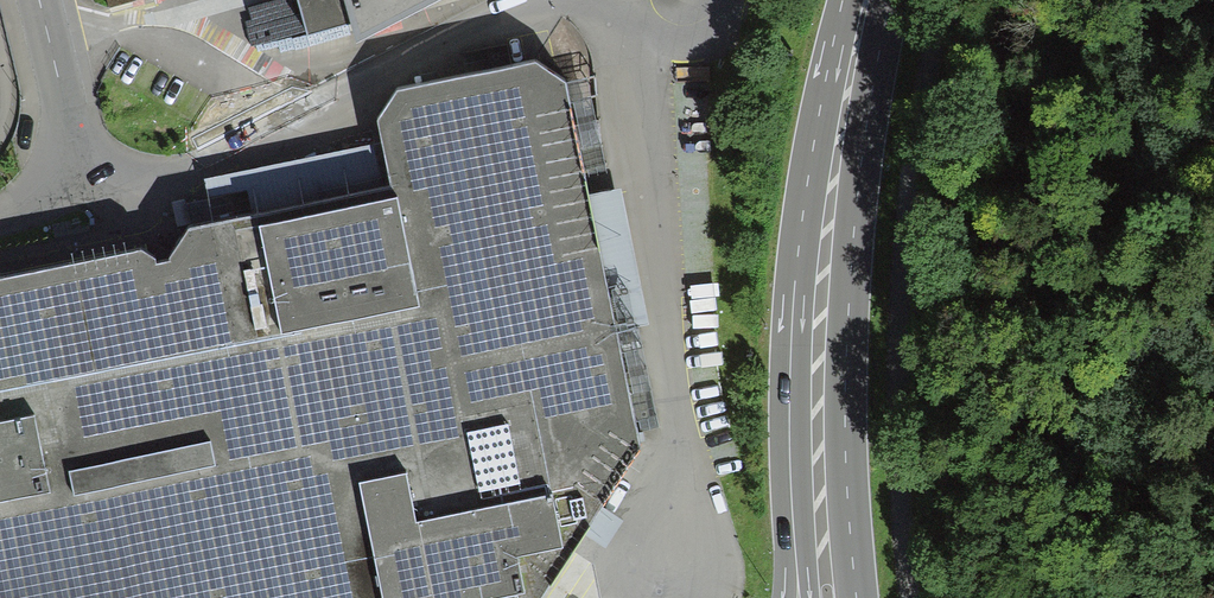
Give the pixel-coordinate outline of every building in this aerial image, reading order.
[(362,66),(490,0),(301,0),(315,55),(356,44),(362,66)] [(58,253),(0,268),(0,597),(541,597),(637,443),(557,73),(542,62),(530,52),(407,87),(382,120),(390,178),(189,224),(177,226),(160,230),(58,253)]
